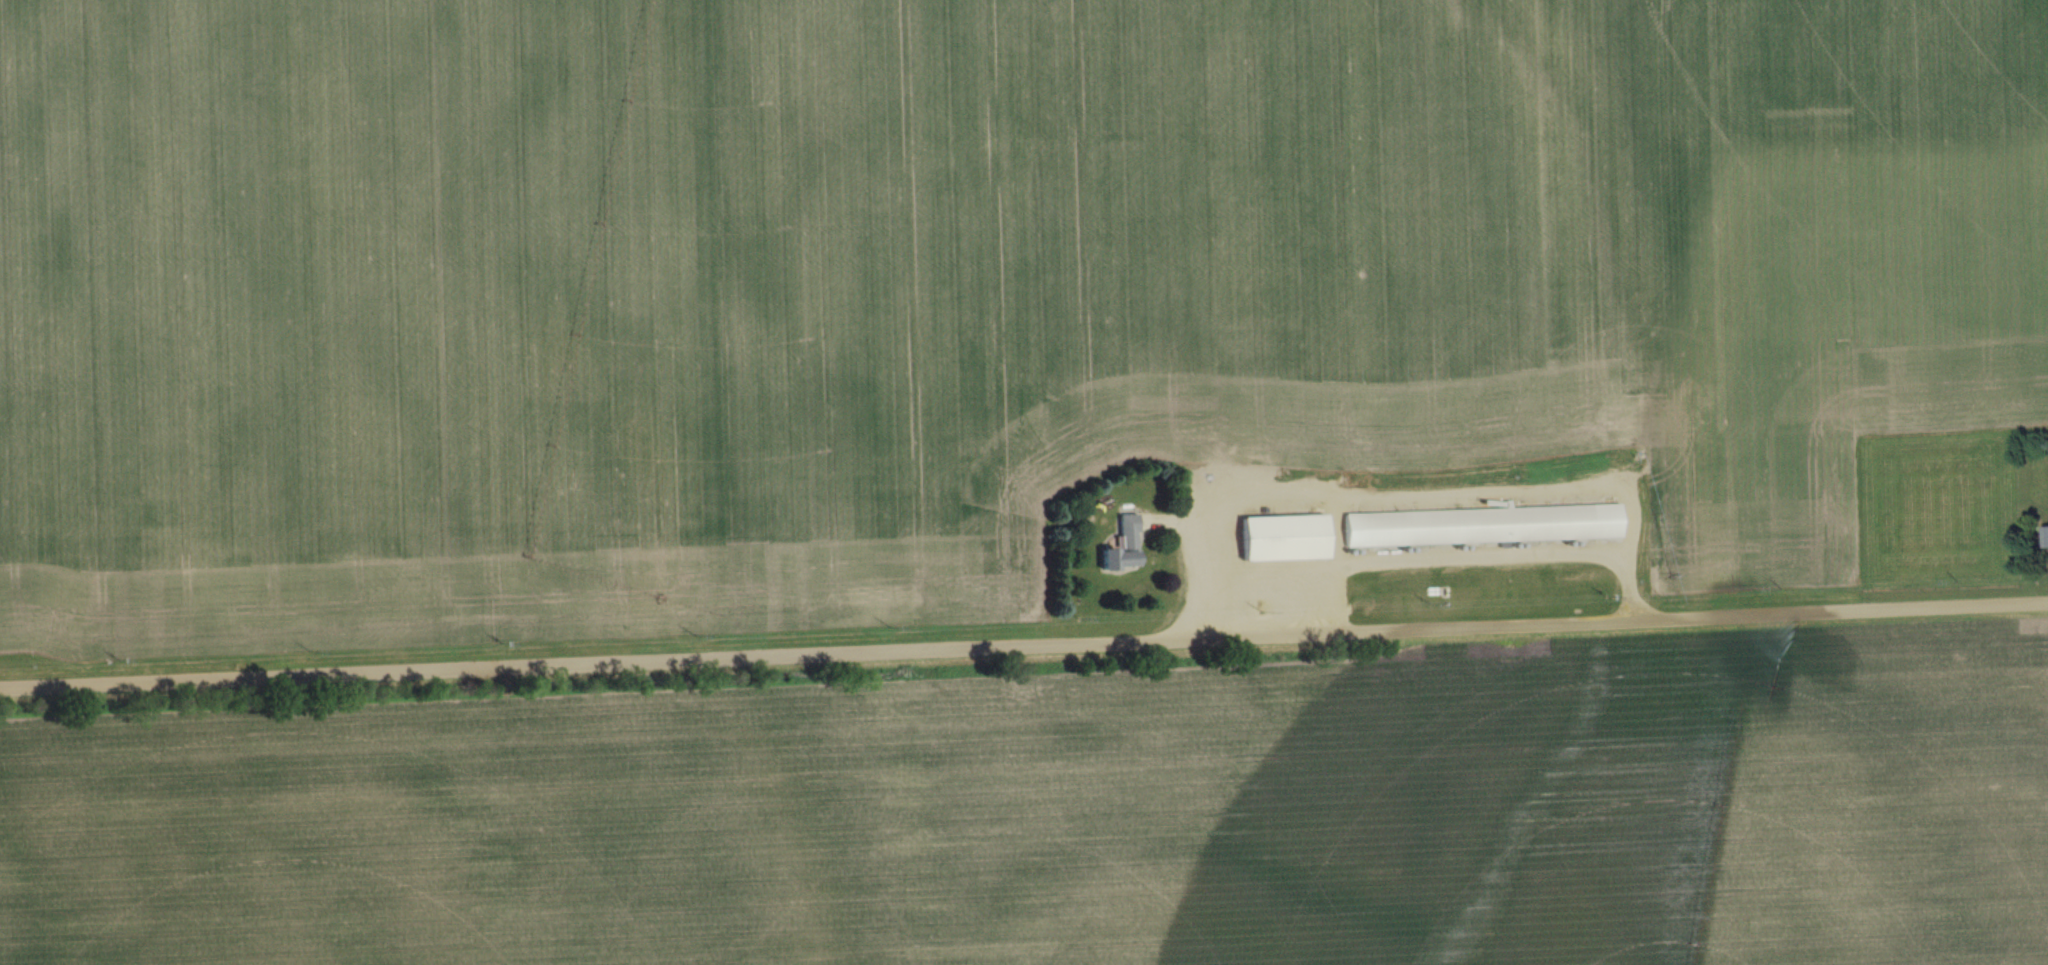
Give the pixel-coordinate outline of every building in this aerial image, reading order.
[(1348,514),(1622,504),(1623,538),(1350,548),(1348,514)] [(1242,515),(1244,560),(1327,557),(1326,512),(1242,515)] [(1122,549),(1122,514),(1139,514),(1139,565),(1117,566),(1117,568),(1100,569),(1100,549),(1122,549)]
